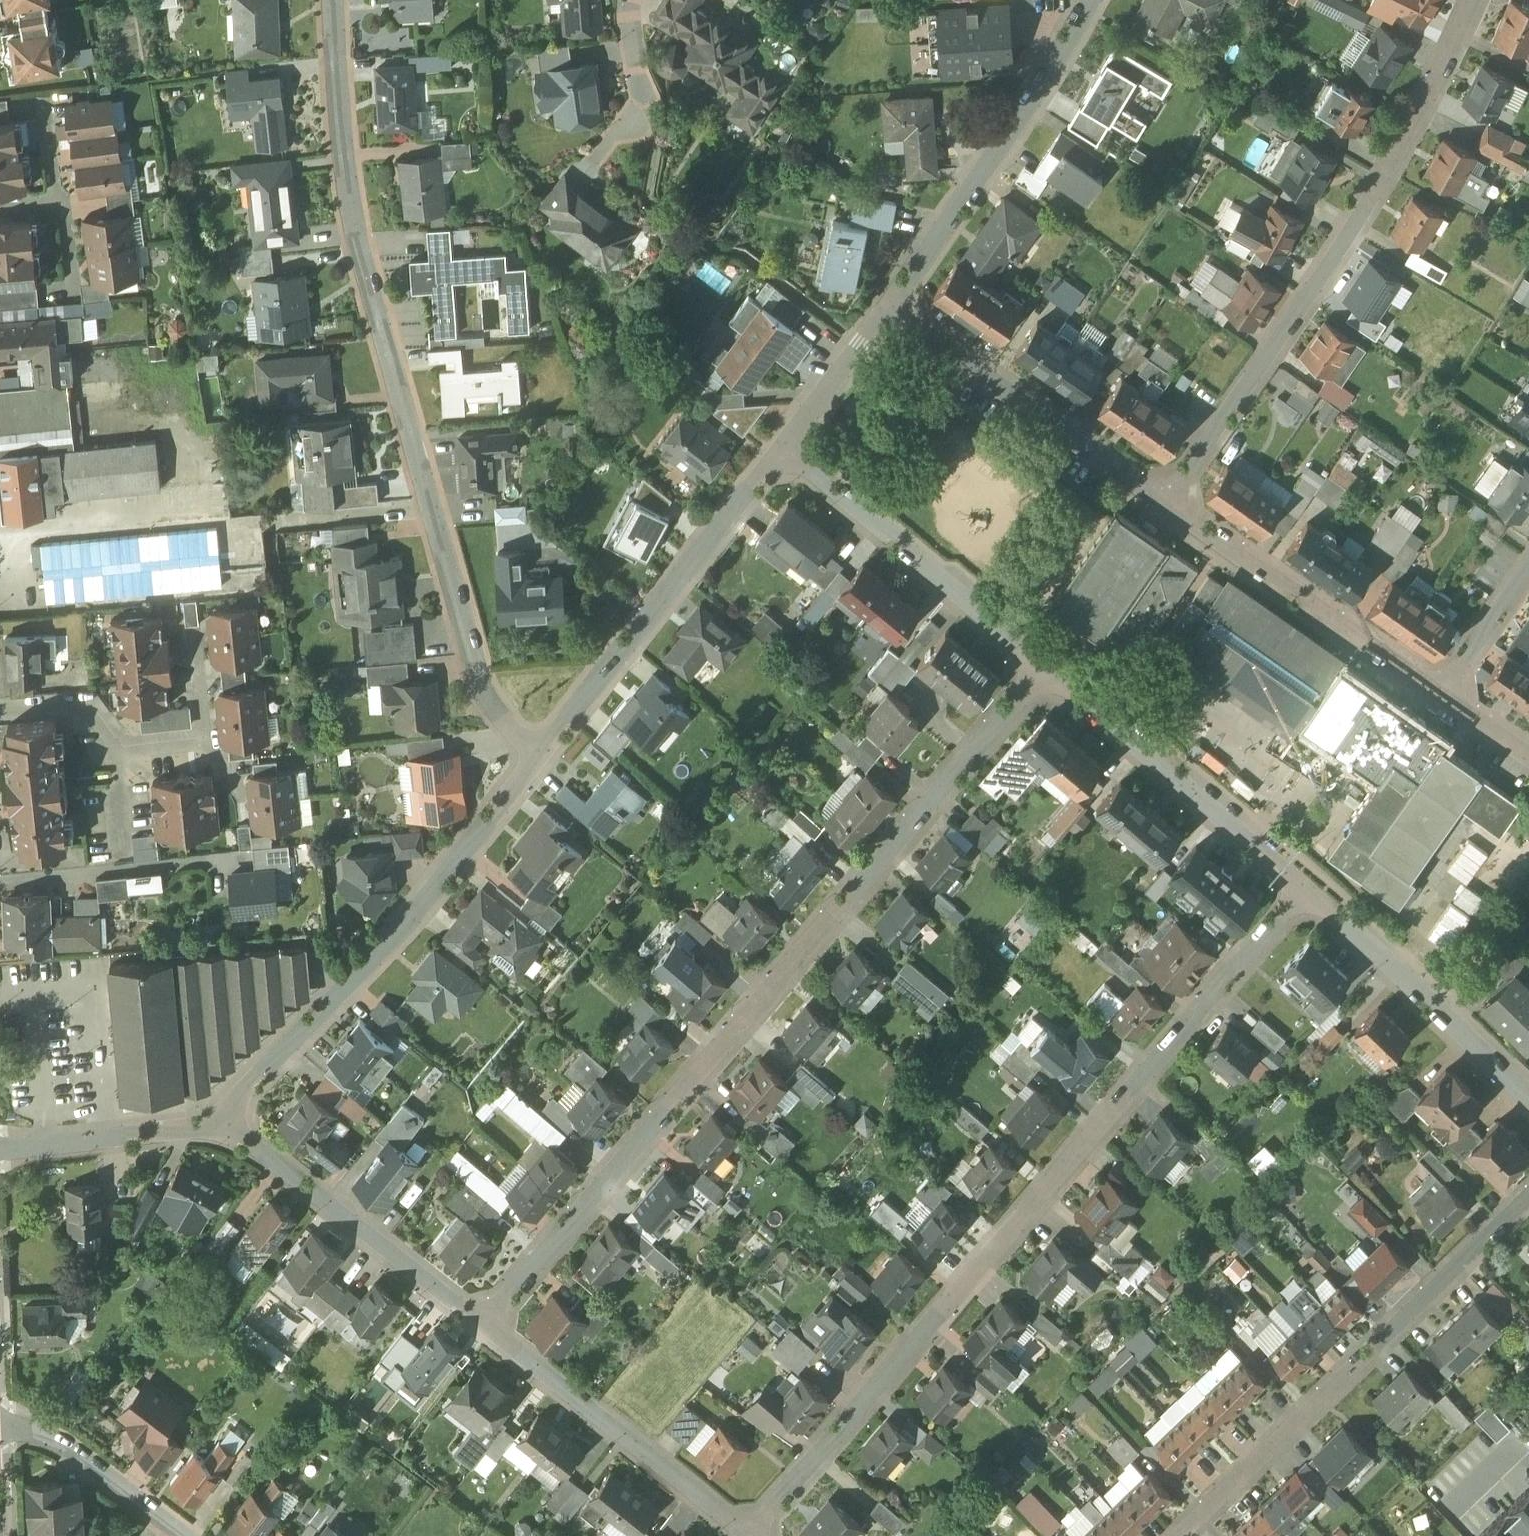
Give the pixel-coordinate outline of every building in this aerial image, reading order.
[(4,11),(21,8),(24,26),(4,30),(12,79),(64,70),(56,21),(50,22),(47,4),(52,3),(52,0),(2,0),(4,11)] [(238,55),(279,53),(279,50),(280,50),(280,36),(279,35),(277,0),(236,0),(238,55)] [(392,21),(435,19),(434,0),(391,0),(392,21)] [(567,32),(601,29),(599,0),(565,0),(567,32)] [(655,18),(679,33),(695,7),(700,0),(667,0),(655,18)] [(1136,21),(1149,28),(1149,29),(1153,31),(1154,28),(1170,37),(1184,11),(1212,25),(1224,0),(1147,0),(1136,21)] [(1344,0),(1343,0),(1336,14),(1365,28),(1372,14),(1369,12),(1344,0)] [(1369,12),(1372,14),(1390,22),(1398,7),(1424,25),(1441,0),(1374,0),(1369,12)] [(1512,1),(1495,41),(1526,55),(1528,49),(1528,9),(1512,1)] [(1008,6),(938,11),(943,75),(1013,70),(1008,6)] [(709,17),(695,7),(680,31),(695,40),(687,52),(677,46),(665,48),(659,58),(661,69),(671,76),(682,73),(689,63),(726,88),(728,85),(742,94),(730,114),(753,129),(782,84),(759,69),(758,71),(743,62),(755,43),(711,14),(709,17)] [(1409,47),(1380,29),(1358,65),(1386,83),(1409,47)] [(570,45),(538,47),(542,75),(553,73),(553,71),(573,68),(570,45)] [(1116,47),(1081,106),(1110,123),(1111,123),(1137,139),(1147,123),(1120,107),(1136,80),(1145,86),(1143,90),(1148,93),(1150,89),(1163,97),(1172,81),(1116,47)] [(452,54),(418,56),(419,70),(453,68),(452,54)] [(573,68),(553,71),(553,73),(542,75),(540,76),(543,98),(557,96),(560,121),(601,115),(594,65),(573,68)] [(412,67),(379,69),(381,110),(380,110),(381,124),(382,124),(382,129),(416,127),(412,67)] [(1513,82),(1484,67),(1465,104),(1494,119),(1513,82)] [(280,78),(250,81),(248,70),(227,72),(230,94),(239,93),(246,116),(255,115),(259,150),(287,147),(282,105),(284,105),(280,78)] [(1373,105),(1348,90),(1346,92),(1333,84),(1316,111),(1354,135),(1373,105)] [(0,100),(0,124),(11,123),(8,99),(0,100)] [(931,99),(884,102),(887,138),(907,136),(910,177),(936,175),(931,99)] [(93,103),(91,101),(80,103),(77,105),(68,107),(70,123),(59,124),(61,138),(73,137),(73,136),(116,131),(116,130),(112,101),(93,103)] [(1110,123),(1081,106),(1069,127),(1098,145),(1110,123)] [(1277,116),(1264,108),(1254,124),(1270,133),(1273,128),(1271,127),(1277,116)] [(1296,127),(1277,116),(1271,127),(1273,128),(1290,138),(1296,127)] [(0,127),(0,194),(32,190),(24,124),(0,127)] [(1515,140),(1488,126),(1482,138),(1509,152),(1515,140)] [(116,131),(73,136),(73,137),(77,166),(79,165),(78,165),(121,159),(118,130),(116,130),(116,131)] [(1102,162),(1062,133),(1052,148),(1035,173),(1046,181),(1050,176),(1087,202),(1103,178),(1097,174),(1105,162),(1102,161),(1102,162)] [(1509,152),(1482,138),(1476,149),(1503,163),(1509,152)] [(1475,157),(1445,140),(1425,177),(1454,193),(1453,195),(1483,211),(1490,199),(1482,195),(1489,181),(1468,170),(1475,157)] [(471,143),(443,144),(444,158),(472,156),(471,143)] [(1334,161),(1304,144),(1301,149),(1283,180),(1282,182),(1312,199),(1313,198),(1316,199),(1329,176),(1326,175),(1334,161)] [(1296,146),(1285,150),(1272,173),(1271,172),(1270,174),(1272,174),(1283,180),(1301,149),(1296,146)] [(1123,160),(1110,152),(1107,157),(1111,160),(1110,161),(1118,167),(1123,160)] [(439,158),(402,162),(408,217),(445,213),(439,158)] [(121,159),(78,165),(79,165),(82,194),(107,191),(126,189),(126,188),(123,159),(121,159)] [(290,161),(234,167),(236,181),(256,179),(263,245),(270,245),(300,241),(299,241),(290,161)] [(1035,173),(1026,167),(1016,181),(1038,196),(1048,182),(1046,181),(1035,173)] [(1192,169),(1170,204),(1179,210),(1200,175),(1192,169)] [(567,177),(550,199),(566,210),(568,207),(577,213),(589,198),(584,195),(587,192),(567,177)] [(126,189),(107,191),(108,203),(134,200),(132,187),(126,188),(126,189)] [(897,204),(856,196),(851,221),(892,229),(897,204)] [(589,198),(577,213),(568,207),(566,210),(550,199),(544,207),(560,218),(554,226),(588,252),(598,249),(612,260),(633,231),(589,198)] [(1413,199),(1392,235),(1422,252),(1442,216),(1413,199)] [(134,200),(108,203),(110,219),(130,217),(130,218),(136,217),(134,200)] [(1003,200),(996,210),(997,211),(959,264),(991,286),(1012,255),(1043,225),(1020,209),(1019,211),(1003,200)] [(1302,223),(1272,207),(1265,220),(1245,209),(1232,233),(1269,254),(1282,261),(1302,223)] [(110,219),(87,223),(91,254),(92,253),(135,248),(135,247),(134,247),(130,218),(130,217),(110,219)] [(0,225),(0,286),(38,283),(39,283),(37,267),(34,267),(33,254),(36,253),(35,237),(31,237),(30,225),(34,224),(34,222),(0,225)] [(868,230),(834,222),(822,282),(856,289),(868,230)] [(450,229),(429,231),(430,253),(452,251),(450,229)] [(1269,254),(1232,233),(1227,243),(1261,266),(1269,254)] [(263,245),(242,247),(243,260),(272,257),(270,245),(263,245)] [(135,248),(92,253),(95,283),(139,278),(135,248)] [(1440,269),(1413,253),(1406,264),(1410,266),(1434,280),(1440,269)] [(506,255),(411,262),(413,292),(434,291),(437,338),(457,336),(453,281),(498,278),(499,291),(507,290),(510,332),(530,331),(526,269),(538,268),(538,267),(507,270),(506,255)] [(272,257),(243,260),(245,275),(273,272),(272,257)] [(1371,262),(1346,300),(1374,319),(1399,280),(1371,262)] [(959,264),(958,263),(935,296),(1000,341),(1023,308),(991,286),(959,264)] [(1278,292),(1250,272),(1241,285),(1220,270),(1204,292),(1222,305),(1222,306),(1254,328),(1278,292)] [(304,275),(256,280),(258,299),(262,298),(266,337),(266,338),(310,333),(310,331),(307,332),(303,307),(307,306),(304,275)] [(1086,295),(1058,276),(1045,294),(1073,313),(1086,295)] [(1513,295),(1528,305),(1528,304),(1528,278),(1526,276),(1513,295)] [(0,286),(0,310),(40,307),(38,283),(0,286)] [(1204,292),(1196,286),(1186,300),(1213,319),(1222,306),(1222,305),(1204,292)] [(806,311),(782,293),(769,309),(793,327),(806,311)] [(762,307),(749,298),(730,323),(743,333),(730,350),(724,345),(713,361),(718,365),(717,367),(748,391),(774,356),(793,330),(795,329),(793,327),(769,309),(764,305),(762,307)] [(1387,330),(1357,311),(1349,323),(1380,342),(1387,330)] [(32,320),(0,322),(0,358),(32,355),(60,353),(59,342),(84,340),(82,316),(32,320)] [(1326,322),(1302,358),(1330,377),(1355,342),(1326,322)] [(1071,346),(1038,323),(1017,353),(1050,376),(1071,346)] [(793,330),(774,356),(784,364),(790,357),(799,364),(813,346),(793,330)] [(1109,354),(1106,358),(1107,359),(1118,367),(1132,346),(1137,340),(1125,331),(1109,354)] [(1080,334),(1071,346),(1050,376),(1083,399),(1104,369),(1101,367),(1107,359),(1106,358),(1109,354),(1080,334)] [(1132,346),(1118,367),(1130,375),(1144,355),(1132,346)] [(462,348),(429,350),(430,362),(456,360),(463,360),(462,348)] [(140,349),(126,350),(127,358),(141,357),(140,349)] [(126,350),(72,354),(74,383),(75,386),(143,381),(141,357),(127,358),(126,350)] [(60,353),(32,355),(35,386),(69,383),(74,383),(72,352),(60,353)] [(329,356),(260,362),(264,405),(282,403),(282,402),(280,383),(303,381),(305,399),(304,399),(305,401),(332,397),(331,382),(328,357),(329,357),(329,356)] [(1174,375),(1149,358),(1139,372),(1148,378),(1139,391),(1155,402),(1174,375)] [(504,370),(463,373),(463,360),(456,360),(457,371),(441,372),(444,414),(466,413),(465,395),(499,393),(501,410),(503,410),(502,402),(522,401),(519,360),(503,361),(504,370)] [(1139,391),(1122,379),(1100,411),(1133,434),(1155,402),(1139,391)] [(1321,394),(1302,381),(1295,390),(1314,404),(1321,394)] [(1352,399),(1327,381),(1319,392),(1344,410),(1352,399)] [(0,390),(0,444),(1,455),(39,452),(39,453),(75,449),(69,383),(35,386),(0,390)] [(720,395),(709,387),(702,397),(716,408),(718,408),(721,408),(720,395)] [(744,393),(720,395),(721,408),(744,406),(744,393)] [(332,397),(305,401),(306,413),(338,410),(337,396),(332,397)] [(1187,425),(1155,402),(1133,434),(1165,457),(1187,425)] [(721,408),(718,408),(714,413),(744,436),(758,417),(758,405),(744,406),(721,408)] [(732,439),(695,411),(690,418),(684,414),(662,442),(668,447),(662,454),(698,482),(704,475),(710,480),(732,451),(726,447),(732,439)] [(352,421),(298,426),(306,510),(313,509),(312,493),(311,479),(334,477),(335,487),(345,486),(358,485),(352,421)] [(1394,464),(1404,450),(1368,426),(1358,440),(1394,464)] [(518,434),(460,438),(462,458),(463,457),(464,474),(463,474),(464,494),(496,492),(493,454),(519,452),(518,434)] [(75,449),(39,453),(44,501),(162,488),(157,441),(137,443),(137,440),(135,440),(135,443),(75,449)] [(39,452),(1,455),(8,518),(46,514),(44,501),(39,453),(39,452)] [(1520,463),(1503,487),(1501,485),(1491,499),(1521,519),(1528,507),(1528,469),(1520,463)] [(1258,488),(1230,468),(1208,496),(1238,517),(1258,488)] [(335,487),(334,477),(311,479),(312,493),(335,491),(335,487)] [(1339,485),(1328,477),(1319,489),(1315,494),(1339,511),(1352,493),(1340,484),(1339,485)] [(672,500),(644,478),(634,498),(665,515),(672,500)] [(1283,505),(1283,506),(1299,517),(1315,494),(1319,489),(1303,478),(1283,505)] [(358,485),(345,486),(347,506),(380,503),(378,483),(358,485)] [(345,486),(335,487),(335,491),(337,507),(347,506),(345,486)] [(1283,505),(1258,488),(1238,517),(1263,534),(1283,506),(1283,505)] [(335,491),(312,493),(313,509),(337,507),(335,491)] [(614,526),(623,531),(613,549),(636,562),(640,554),(648,558),(670,517),(665,515),(634,498),(629,496),(614,526)] [(819,527),(789,503),(757,543),(787,567),(792,561),(808,574),(821,557),(826,561),(828,558),(827,557),(836,547),(816,531),(819,527)] [(525,507),(497,509),(498,523),(526,521),(525,507)] [(1508,525),(1489,513),(1481,525),(1499,537),(1508,525)] [(1198,570),(1118,514),(1117,514),(1116,514),(1053,604),(1054,604),(1053,605),(1054,606),(1134,662),(1134,661),(1135,662),(1135,661),(1136,661),(1149,642),(1153,641),(1158,634),(1157,630),(1198,572),(1198,571),(1198,570)] [(1412,532),(1389,516),(1372,539),(1396,556),(1406,542),(1412,532)] [(1341,546),(1308,523),(1288,552),(1321,575),(1341,546)] [(369,525),(334,528),(337,565),(344,565),(348,601),(340,602),(342,621),(404,615),(402,596),(398,597),(397,584),(403,583),(401,558),(378,560),(376,541),(371,541),(369,525)] [(1396,556),(1383,574),(1384,575),(1388,569),(1398,576),(1394,582),(1394,583),(1417,550),(1406,542),(1396,556)] [(1373,569),(1341,546),(1321,575),(1354,598),(1373,569)] [(562,578),(524,581),(522,551),(499,553),(501,583),(499,583),(501,621),(565,616),(562,578)] [(891,588),(864,565),(842,592),(868,614),(861,622),(862,623),(872,611),(891,588)] [(1393,581),(1372,611),(1403,633),(1424,604),(1394,583),(1394,582),(1393,581)] [(1315,704),(1338,671),(1343,663),(1230,585),(1209,614),(1211,615),(1183,656),(1294,734),(1315,704)] [(827,588),(801,619),(812,628),(837,597),(827,588)] [(919,611),(891,588),(872,611),(889,624),(900,634),(919,611)] [(1445,608),(1429,597),(1424,604),(1440,615),(1445,608)] [(198,601),(184,602),(187,626),(200,625),(198,601)] [(1440,615),(1424,604),(1403,633),(1435,655),(1456,626),(1440,615)] [(255,608),(214,612),(210,617),(211,628),(214,628),(215,639),(258,635),(255,608)] [(696,628),(684,644),(679,644),(668,659),(691,677),(692,676),(691,675),(708,652),(714,657),(716,654),(729,664),(736,653),(744,642),(701,608),(689,623),(696,628)] [(889,624),(872,611),(862,623),(879,637),(889,624)] [(162,616),(112,620),(114,645),(118,645),(121,684),(118,685),(121,710),(170,705),(168,682),(174,682),(170,638),(164,638),(162,616)] [(940,628),(931,621),(917,637),(925,645),(940,628)] [(1507,651),(1508,652),(1487,681),(1518,703),(1528,687),(1528,666),(1523,662),(1528,653),(1528,621),(1507,651)] [(415,624),(384,627),(385,635),(373,636),(375,664),(407,662),(418,661),(415,624)] [(999,677),(946,634),(919,666),(971,710),(999,677)] [(258,635),(215,639),(216,651),(214,651),(215,662),(219,666),(221,666),(245,663),(261,661),(258,635)] [(43,637),(7,638),(8,681),(44,679),(43,656),(57,655),(57,637),(43,637)] [(890,649),(869,674),(879,682),(900,657),(890,649)] [(917,671),(900,657),(879,682),(890,691),(896,696),(917,671)] [(375,664),(368,665),(369,687),(386,686),(385,684),(409,682),(407,662),(375,664)] [(245,663),(221,666),(223,679),(247,676),(245,663)] [(1408,721),(1338,671),(1315,704),(1393,760),(1419,778),(1438,751),(1419,738),(1411,750),(1395,739),(1408,721)] [(671,689),(654,675),(648,684),(665,697),(671,689)] [(247,676),(223,679),(224,693),(248,690),(247,676)] [(435,682),(419,683),(418,681),(409,682),(385,684),(386,686),(388,711),(398,710),(399,728),(439,725),(435,682)] [(665,697),(648,684),(638,696),(647,703),(628,727),(652,746),(672,722),(681,729),(690,718),(665,697)] [(1518,703),(1528,710),(1528,687),(1518,703)] [(224,693),(222,693),(219,697),(220,708),(222,708),(223,720),(266,715),(263,689),(248,690),(224,693)] [(896,696),(890,691),(864,722),(897,749),(919,723),(906,713),(910,708),(896,696)] [(193,726),(192,707),(141,710),(142,729),(193,726)] [(266,715),(223,720),(225,731),(222,732),(223,743),(228,746),(230,746),(254,743),(269,742),(266,715)] [(1066,735),(1046,718),(1025,742),(1021,747),(1037,761),(1050,772),(1075,743),(1065,735),(1066,735)] [(13,800),(61,796),(60,785),(64,785),(64,782),(60,782),(58,766),(62,765),(62,763),(61,763),(56,720),(10,725),(11,737),(6,737),(13,800)] [(444,736),(409,740),(411,762),(447,758),(444,736)] [(885,750),(868,736),(860,744),(878,759),(885,750)] [(1021,738),(984,782),(997,793),(1008,780),(1019,790),(1035,771),(1031,768),(1037,761),(1021,747),(1025,742),(1021,738)] [(860,745),(856,741),(847,753),(868,771),(878,759),(860,744),(860,745)] [(254,743),(230,746),(231,759),(255,757),(254,743)] [(1103,767),(1075,743),(1050,772),(1077,795),(1078,795),(1103,767)] [(1419,778),(1393,760),(1351,820),(1350,820),(1349,821),(1351,823),(1346,830),(1344,828),(1343,830),(1345,831),(1330,852),(1328,851),(1327,852),(1399,903),(1415,879),(1410,876),(1460,807),(1500,836),(1522,806),(1481,777),(1483,775),(1442,746),(1438,751),(1419,778)] [(447,758),(411,762),(414,789),(422,789),(423,795),(419,800),(421,816),(421,818),(463,813),(461,799),(463,799),(460,768),(448,769),(447,758)] [(278,761),(254,763),(255,775),(279,773),(278,761)] [(647,798),(614,770),(614,771),(614,772),(588,803),(584,799),(575,810),(606,836),(607,836),(606,835),(623,816),(625,814),(625,813),(634,802),(640,807),(646,799),(647,800),(647,798)] [(255,775),(253,776),(250,780),(251,791),(254,791),(255,802),(298,798),(295,771),(279,773),(255,775)] [(177,779),(154,782),(156,796),(153,796),(157,835),(158,837),(160,837),(160,836),(178,834),(178,835),(180,835),(198,833),(201,833),(201,831),(218,829),(219,831),(221,831),(217,789),(214,790),(213,776),(197,777),(194,781),(183,772),(177,779)] [(896,799),(869,776),(848,800),(875,823),(896,799)] [(1152,809),(1121,783),(1097,811),(1128,837),(1152,809)] [(414,789),(406,790),(409,818),(421,816),(419,800),(423,795),(422,789),(414,789)] [(1077,795),(1049,827),(1061,837),(1089,805),(1078,795),(1077,795)] [(61,796),(13,800),(17,841),(22,840),(23,851),(69,846),(65,804),(66,804),(66,801),(62,802),(61,796)] [(298,798),(255,802),(256,814),(253,815),(255,826),(259,829),(300,825),(298,798)] [(875,823),(848,800),(827,824),(854,847),(875,823)] [(790,816),(774,802),(765,813),(781,827),(790,816)] [(1182,834),(1152,809),(1128,837),(1158,863),(1182,834)] [(824,829),(802,810),(794,819),(809,833),(809,832),(816,838),(824,829)] [(569,830),(546,812),(537,823),(560,842),(562,840),(569,830)] [(988,826),(974,814),(961,830),(984,849),(1003,827),(994,819),(988,826)] [(794,819),(790,816),(781,827),(800,843),(809,833),(794,819)] [(560,842),(537,823),(527,835),(536,842),(512,874),(535,891),(548,902),(548,901),(557,890),(547,883),(563,862),(573,870),(583,857),(562,840),(560,842)] [(251,825),(239,826),(241,850),(254,849),(251,825)] [(422,831),(395,834),(397,858),(425,855),(422,831)] [(946,833),(929,854),(930,855),(920,867),(941,884),(951,872),(957,877),(974,857),(946,833)] [(157,835),(133,837),(136,861),(160,858),(158,837),(157,835)] [(806,844),(781,874),(804,894),(829,864),(806,844)] [(289,845),(254,849),(256,872),(274,870),(274,872),(292,870),(289,845)] [(1258,900),(1197,847),(1172,876),(1233,928),(1258,900)] [(390,853),(348,857),(350,873),(355,877),(355,878),(346,889),(375,912),(393,888),(390,853)] [(256,872),(232,875),(236,915),(278,911),(274,872),(274,870),(256,872)] [(129,876),(97,879),(99,896),(131,893),(129,876)] [(1474,912),(1485,897),(1464,882),(1453,897),(1474,912)] [(548,902),(535,891),(522,908),(544,925),(557,908),(548,901),(548,902)] [(528,928),(483,892),(466,913),(470,915),(455,934),(471,946),(485,928),(500,940),(492,950),(517,970),(519,967),(520,968),(535,948),(534,947),(536,945),(523,935),(528,928)] [(957,907),(940,893),(932,902),(949,916),(957,907)] [(904,894),(879,923),(903,944),(903,943),(908,948),(919,935),(914,931),(928,914),(904,894)] [(49,898),(7,900),(9,942),(24,941),(25,951),(52,950),(51,948),(50,918),(49,898)] [(749,899),(739,911),(742,914),(736,921),(726,934),(727,935),(751,956),(779,924),(749,899)] [(736,921),(715,903),(702,918),(725,937),(727,935),(726,934),(736,921)] [(1019,920),(1036,933),(1046,920),(1029,907),(1019,920)] [(713,934),(688,913),(678,924),(681,927),(703,946),(713,934)] [(99,916),(50,918),(51,948),(100,946),(99,916)] [(1213,955),(1178,925),(1162,943),(1197,973),(1213,955)] [(703,946),(681,927),(671,938),(693,957),(703,946)] [(455,934),(452,931),(445,941),(466,958),(474,949),(471,946),(455,934)] [(1130,963),(1104,941),(1095,952),(1122,976),(1132,965),(1130,963)] [(1197,973),(1162,943),(1148,960),(1147,961),(1161,973),(1182,991),(1197,973)] [(1340,972),(1310,943),(1286,968),(1306,986),(1305,987),(1314,996),(1315,995),(1317,997),(1325,988),(1340,972)] [(1497,964),(1508,974),(1515,967),(1521,973),(1528,962),(1528,958),(1512,944),(1497,964)] [(308,948),(173,960),(185,1094),(311,976),(308,948)] [(884,973),(856,950),(857,952),(845,966),(843,964),(830,980),(857,1004),(884,973)] [(437,951),(423,968),(430,974),(411,997),(436,1017),(455,994),(468,1004),(482,987),(437,951)] [(1148,960),(1142,956),(1136,956),(1130,963),(1132,965),(1153,983),(1161,973),(1147,961),(1148,960)] [(173,960),(111,966),(124,1100),(145,1098),(164,1096),(185,1094),(173,960)] [(699,961),(671,995),(698,1018),(727,984),(699,961)] [(933,981),(910,962),(901,972),(924,991),(933,981)] [(901,972),(900,971),(892,981),(919,1004),(927,994),(924,991),(901,972)] [(1494,996),(1497,999),(1488,1008),(1485,1005),(1484,1006),(1527,1047),(1528,1046),(1523,1042),(1528,1036),(1528,988),(1515,974),(1494,996)] [(1163,1008),(1139,987),(1112,1018),(1139,1041),(1152,1025),(1150,1023),(1163,1008)] [(1340,1003),(1325,988),(1317,997),(1321,1000),(1294,1026),(1305,1036),(1340,1003)] [(664,1015),(642,996),(630,1010),(638,1017),(642,1012),(656,1024),(664,1015)] [(400,1017),(383,1003),(373,1014),(392,1029),(396,1033),(399,1035),(399,1034),(404,1038),(408,1034),(400,1027),(400,1028),(395,1024),(399,1018),(400,1018),(400,1017)] [(808,1005),(784,1034),(810,1056),(811,1055),(810,1055),(807,1053),(820,1038),(824,1041),(824,1040),(835,1028),(808,1005)] [(1379,1008),(1355,1033),(1356,1033),(1348,1041),(1362,1054),(1370,1046),(1386,1062),(1409,1037),(1379,1008)] [(373,1014),(366,1023),(389,1042),(396,1033),(392,1029),(373,1014)] [(1034,1018),(1020,1036),(1023,1039),(1029,1045),(1044,1027),(1034,1018)] [(366,1023),(361,1019),(359,1021),(360,1022),(350,1034),(349,1032),(343,1038),(384,1071),(395,1058),(390,1054),(395,1047),(389,1042),(366,1023)] [(674,1046),(648,1023),(619,1056),(646,1079),(674,1046)] [(1334,1025),(1315,1045),(1324,1054),(1344,1034),(1334,1025)] [(1084,1035),(1072,1049),(1045,1026),(1044,1027),(1029,1045),(1028,1045),(1047,1060),(1056,1068),(1057,1068),(1082,1089),(1109,1057),(1084,1035)] [(1227,1026),(1202,1056),(1206,1059),(1217,1068),(1220,1064),(1238,1079),(1259,1054),(1227,1026)] [(384,1071),(343,1038),(338,1045),(340,1047),(331,1058),(330,1057),(328,1060),(332,1063),(356,1082),(362,1087),(367,1080),(373,1085),(384,1071)] [(820,1038),(807,1053),(810,1055),(811,1055),(810,1056),(819,1064),(833,1047),(824,1040),(824,1041),(820,1038)] [(1047,1060),(1028,1045),(1029,1045),(1023,1039),(1012,1051),(1036,1072),(1047,1060)] [(626,1102),(600,1080),(609,1069),(585,1049),(566,1071),(589,1091),(570,1112),(597,1136),(626,1102)] [(1036,1072),(1012,1051),(1002,1063),(1027,1084),(1036,1072)] [(788,1084),(761,1061),(744,1081),(742,1080),(732,1092),(733,1094),(766,1123),(778,1110),(771,1104),(788,1084)] [(356,1082),(332,1063),(325,1072),(331,1077),(348,1092),(356,1082)] [(837,1094),(802,1065),(795,1074),(829,1103),(837,1094)] [(1455,1075),(1453,1077),(1446,1071),(1421,1097),(1420,1098),(1423,1101),(1435,1112),(1435,1118),(1433,1120),(1448,1134),(1449,1136),(1464,1120),(1480,1103),(1469,1092),(1471,1090),(1455,1075)] [(348,1092),(331,1077),(322,1089),(355,1116),(364,1104),(348,1092)] [(1409,1086),(1383,1100),(1404,1122),(1423,1101),(1420,1098),(1421,1097),(1409,1086)] [(1038,1090),(1010,1123),(1035,1145),(1063,1112),(1038,1090)] [(309,1093),(294,1112),(292,1111),(280,1126),(310,1150),(311,1149),(321,1136),(321,1137),(323,1135),(332,1123),(332,1122),(337,1115),(309,1093)] [(567,1135),(517,1093),(504,1108),(550,1148),(552,1146),(555,1149),(567,1135)] [(164,1096),(145,1098),(146,1108),(165,1106),(164,1096)] [(383,1150),(411,1171),(418,1162),(401,1149),(425,1119),(403,1102),(376,1137),(387,1145),(383,1150)] [(990,1128),(963,1104),(953,1116),(980,1140),(990,1128)] [(1161,1115),(1133,1148),(1157,1168),(1172,1150),(1178,1155),(1191,1140),(1161,1115)] [(714,1116),(689,1145),(715,1168),(741,1138),(714,1116)] [(1464,1120),(1449,1136),(1448,1134),(1442,1140),(1463,1160),(1473,1149),(1472,1149),(1483,1138),(1464,1120)] [(1499,1122),(1483,1138),(1472,1149),(1473,1149),(1490,1166),(1490,1170),(1501,1181),(1507,1175),(1515,1174),(1515,1166),(1528,1152),(1528,1151),(1517,1140),(1517,1131),(1508,1131),(1499,1122)] [(351,1150),(332,1135),(329,1139),(323,1135),(321,1137),(321,1136),(311,1149),(336,1169),(351,1150)] [(1230,1161),(1205,1135),(1196,1144),(1222,1169),(1230,1161)] [(1266,1143),(1249,1159),(1267,1178),(1284,1162),(1266,1143)] [(555,1149),(552,1146),(550,1148),(531,1170),(558,1194),(579,1169),(555,1149)] [(992,1146),(965,1177),(978,1187),(976,1193),(985,1197),(987,1195),(990,1198),(1004,1182),(1005,1182),(1014,1172),(1013,1171),(1017,1167),(992,1146)] [(1456,1175),(1429,1148),(1418,1158),(1445,1186),(1446,1185),(1456,1175)] [(1358,1149),(1345,1161),(1353,1170),(1366,1157),(1358,1149)] [(411,1171),(383,1150),(356,1186),(388,1210),(399,1195),(395,1192),(411,1171)] [(1172,1150),(1157,1168),(1162,1173),(1163,1172),(1165,1173),(1179,1156),(1178,1155),(1172,1150)] [(494,1180),(463,1154),(451,1168),(466,1181),(501,1211),(510,1201),(490,1184),(494,1180)] [(225,1189),(181,1165),(167,1191),(172,1194),(201,1209),(211,1215),(225,1189)] [(558,1194),(531,1170),(510,1195),(537,1218),(558,1194)] [(726,1192),(704,1173),(696,1182),(718,1201),(726,1192)] [(953,1190),(934,1174),(918,1191),(937,1208),(943,1201),(944,1201),(953,1190)] [(1137,1204),(1107,1178),(1078,1213),(1108,1238),(1109,1239),(1116,1231),(1126,1218),(1126,1217),(1137,1204)] [(660,1179),(642,1200),(634,1209),(632,1212),(659,1234),(687,1202),(660,1179)] [(501,1211),(466,1181),(445,1205),(457,1216),(467,1224),(469,1222),(471,1223),(479,1212),(492,1222),(501,1211)] [(718,1201),(696,1182),(688,1192),(710,1211),(718,1201)] [(1445,1186),(1419,1211),(1441,1234),(1468,1208),(1446,1185),(1445,1186)] [(100,1186),(69,1187),(71,1232),(103,1231),(100,1186)] [(163,1198),(149,1191),(138,1211),(137,1210),(126,1231),(141,1239),(163,1198)] [(201,1209),(172,1194),(165,1207),(194,1222),(201,1209)] [(1389,1222),(1364,1197),(1351,1210),(1376,1235),(1389,1222)] [(295,1220),(272,1201),(249,1230),(273,1248),(295,1220)] [(937,1208),(915,1234),(940,1256),(969,1223),(967,1221),(970,1217),(958,1207),(955,1211),(944,1201),(943,1201),(937,1208)] [(906,1225),(881,1203),(871,1215),(901,1240),(910,1229),(906,1226),(906,1225)] [(129,1210),(116,1209),(115,1219),(128,1220),(129,1210)] [(467,1224),(457,1216),(434,1246),(444,1254),(443,1254),(469,1275),(495,1242),(471,1223),(469,1222),(467,1224)] [(1246,1223),(1229,1240),(1245,1255),(1261,1238),(1246,1223)] [(637,1248),(610,1225),(580,1260),(610,1285),(624,1269),(621,1266),(637,1248)] [(249,1230),(234,1248),(259,1267),(273,1249),(273,1248),(249,1230)] [(1116,1231),(1109,1239),(1108,1238),(1097,1251),(1121,1271),(1128,1277),(1146,1257),(1116,1231)] [(314,1234),(286,1270),(313,1291),(314,1292),(327,1276),(342,1256),(314,1234)] [(216,1235),(198,1259),(209,1268),(227,1244),(216,1235)] [(1079,1261),(1054,1240),(1025,1274),(1051,1296),(1067,1277),(1085,1292),(1101,1274),(1088,1262),(1082,1257),(1079,1261)] [(1385,1242),(1355,1272),(1378,1295),(1408,1266),(1385,1242)] [(679,1266),(657,1247),(647,1258),(669,1277),(679,1266)] [(1332,1264),(1317,1250),(1308,1258),(1323,1273),(1332,1264)] [(1121,1271),(1097,1251),(1088,1262),(1101,1274),(1112,1283),(1121,1271)] [(900,1252),(874,1284),(899,1305),(925,1274),(900,1252)] [(1237,1282),(1251,1268),(1237,1255),(1224,1269),(1237,1282)] [(1163,1266),(1147,1286),(1162,1297),(1178,1277),(1163,1266)] [(873,1289),(850,1270),(841,1281),(863,1300),(873,1289)] [(327,1276),(314,1292),(313,1291),(307,1299),(327,1315),(346,1291),(327,1276)] [(158,1277),(149,1289),(159,1296),(162,1291),(168,1284),(158,1277)] [(400,1302),(376,1283),(362,1301),(351,1316),(351,1317),(374,1335),(400,1302)] [(178,1292),(168,1284),(162,1291),(172,1299),(178,1292)] [(1363,1310),(1341,1287),(1323,1304),(1345,1327),(1363,1310)] [(346,1291),(327,1315),(343,1327),(351,1317),(351,1316),(362,1301),(347,1290),(346,1291)] [(65,1306),(26,1308),(28,1342),(68,1340),(67,1317),(88,1315),(88,1309),(87,1295),(64,1296),(65,1306)] [(95,1295),(87,1295),(88,1309),(96,1309),(95,1295)] [(611,1318),(583,1296),(571,1311),(586,1322),(588,1319),(602,1330),(611,1318)] [(876,1332),(834,1296),(820,1313),(835,1326),(822,1342),(848,1365),(876,1332)] [(571,1311),(555,1299),(545,1311),(544,1310),(530,1327),(540,1335),(541,1340),(549,1346),(553,1346),(564,1354),(568,1353),(574,1344),(573,1340),(586,1322),(571,1311)] [(1502,1325),(1477,1300),(1455,1320),(1480,1346),(1502,1325)] [(1026,1322),(1002,1301),(987,1318),(986,1317),(978,1328),(977,1330),(976,1331),(1000,1352),(1004,1348),(1026,1322)] [(1345,1327),(1323,1304),(1306,1321),(1328,1344),(1345,1327)] [(1066,1333),(1042,1312),(1032,1324),(1056,1345),(1066,1333)] [(770,1325),(781,1334),(791,1321),(779,1313),(770,1325)] [(1480,1346),(1455,1320),(1434,1341),(1451,1359),(1459,1367),(1480,1346)] [(1328,1344),(1306,1321),(1289,1338),(1311,1361),(1328,1344)] [(1142,1325),(1125,1340),(1135,1351),(1118,1367),(1124,1374),(1159,1343),(1142,1325)] [(461,1352),(435,1330),(413,1357),(408,1363),(409,1363),(435,1384),(461,1352)] [(1000,1352),(976,1331),(977,1330),(965,1342),(980,1355),(982,1354),(991,1362),(1008,1377),(1010,1374),(1020,1363),(1004,1348),(1000,1352)] [(815,1351),(792,1331),(783,1342),(806,1362),(815,1351)] [(747,1335),(738,1351),(757,1362),(766,1346),(747,1335)] [(1289,1338),(1271,1355),(1293,1378),(1311,1361),(1289,1338)] [(806,1362),(783,1342),(774,1353),(797,1372),(806,1362)] [(1451,1359),(1434,1342),(1425,1351),(1441,1368),(1451,1359)] [(395,1343),(380,1362),(399,1376),(409,1363),(408,1363),(413,1357),(395,1343)] [(1230,1347),(1213,1363),(1214,1364),(1226,1376),(1243,1360),(1230,1347)] [(1226,1376),(1225,1377),(1247,1400),(1265,1383),(1243,1360),(1226,1376)] [(1008,1377),(991,1362),(983,1371),(1001,1387),(1001,1386),(1005,1389),(1014,1378),(1010,1374),(1008,1377)] [(1111,1363),(1089,1385),(1100,1396),(1122,1374),(1111,1363)] [(1214,1364),(1196,1381),(1208,1394),(1225,1377),(1226,1376),(1214,1364)] [(645,1366),(642,1365),(639,1369),(620,1393),(643,1411),(666,1383),(645,1366)] [(945,1367),(919,1398),(921,1400),(926,1414),(932,1409),(933,1410),(945,1420),(971,1389),(945,1367)] [(514,1396),(478,1368),(453,1400),(470,1412),(466,1417),(476,1425),(481,1429),(492,1415),(497,1419),(498,1417),(514,1396)] [(1406,1370),(1376,1399),(1375,1398),(1374,1399),(1394,1419),(1406,1406),(1411,1411),(1430,1393),(1406,1368),(1405,1369),(1406,1370)] [(983,1371),(982,1371),(973,1383),(991,1398),(1001,1387),(983,1371)] [(76,1375),(60,1395),(72,1405),(88,1385),(76,1375)] [(803,1377),(780,1404),(768,1395),(758,1406),(777,1422),(784,1427),(788,1423),(798,1432),(801,1428),(803,1430),(829,1399),(803,1377)] [(1247,1400),(1225,1377),(1208,1394),(1230,1417),(1247,1400)] [(1196,1381),(1179,1398),(1190,1411),(1191,1410),(1208,1394),(1196,1381)] [(182,1408),(153,1386),(142,1401),(135,1396),(122,1414),(132,1421),(130,1424),(145,1435),(147,1433),(153,1437),(157,1440),(164,1432),(182,1408)] [(1079,1414),(1092,1401),(1083,1392),(1070,1405),(1079,1414)] [(1472,1421),(1447,1393),(1436,1403),(1462,1431),(1465,1428),(1472,1421)] [(1230,1417),(1208,1394),(1191,1410),(1190,1411),(1213,1434),(1230,1417)] [(758,1406),(754,1402),(743,1415),(768,1431),(777,1422),(758,1406)] [(1491,1403),(1476,1416),(1497,1441),(1512,1428),(1491,1403)] [(687,1406),(667,1430),(687,1447),(707,1422),(687,1406)] [(1213,1434),(1190,1411),(1173,1427),(1195,1450),(1213,1434)] [(481,1429),(476,1425),(454,1453),(473,1468),(486,1452),(504,1429),(507,1425),(498,1417),(497,1419),(492,1415),(481,1429)] [(539,1416),(519,1442),(540,1459),(561,1433),(539,1416)] [(913,1441),(889,1420),(861,1453),(872,1463),(872,1462),(885,1473),(913,1441)] [(1173,1427),(1155,1445),(1177,1468),(1195,1450),(1173,1427)] [(748,1449),(722,1428),(699,1456),(725,1477),(748,1449)] [(1369,1453),(1344,1428),(1316,1456),(1332,1472),(1344,1484),(1357,1472),(1353,1468),(1369,1453)] [(1465,1428),(1462,1431),(1446,1446),(1496,1498),(1503,1504),(1512,1514),(1522,1505),(1528,1499),(1528,1495),(1465,1428)] [(504,1429),(486,1452),(498,1461),(515,1438),(504,1429)] [(164,1432),(157,1440),(153,1437),(138,1456),(161,1473),(162,1471),(164,1473),(183,1449),(180,1447),(182,1445),(164,1432)] [(1108,1447),(1123,1464),(1140,1448),(1125,1432),(1108,1447)] [(561,1433),(540,1459),(562,1476),(583,1450),(561,1433)] [(944,1447),(928,1433),(918,1443),(928,1452),(924,1457),(931,1462),(944,1447)] [(223,1444),(220,1442),(206,1461),(221,1472),(240,1447),(228,1437),(223,1444)] [(206,1461),(195,1453),(172,1483),(199,1504),(222,1474),(221,1472),(206,1461)] [(247,1454),(227,1480),(238,1489),(258,1463),(247,1454)] [(1332,1472),(1316,1456),(1308,1463),(1324,1480),(1332,1472)] [(1321,1495),(1299,1472),(1281,1489),(1303,1512),(1321,1495)] [(634,1491),(611,1473),(590,1500),(607,1513),(613,1517),(634,1491)] [(1149,1473),(1131,1491),(1154,1514),(1171,1496),(1149,1473)] [(567,1478),(549,1501),(560,1509),(578,1486),(567,1478)] [(254,1492),(228,1526),(241,1535),(263,1535),(281,1513),(273,1508),(288,1489),(275,1479),(264,1494),(261,1498),(254,1493),(254,1492)] [(32,1486),(35,1523),(41,1523),(42,1535),(83,1535),(80,1499),(60,1500),(59,1484),(32,1486)] [(578,1486),(560,1509),(571,1517),(588,1494),(578,1486)] [(264,1494),(258,1489),(254,1493),(261,1498),(264,1494)] [(288,1489),(273,1508),(281,1513),(285,1517),(300,1498),(288,1489)] [(1303,1512),(1281,1489),(1264,1506),(1286,1529),(1303,1512)] [(657,1509),(634,1491),(613,1517),(636,1535),(657,1509)] [(1154,1514),(1131,1491),(1114,1507),(1137,1530),(1154,1514)] [(1496,1498),(1488,1505),(1495,1512),(1503,1504),(1496,1498)] [(607,1513),(590,1500),(581,1512),(597,1525),(607,1513)] [(907,1523),(881,1500),(871,1512),(895,1534),(907,1523)] [(812,1526),(810,1525),(801,1535),(851,1535),(859,1526),(863,1530),(865,1529),(833,1502),(812,1526)] [(1512,1514),(1503,1504),(1495,1512),(1493,1514),(1502,1524),(1512,1514)] [(1522,1505),(1512,1514),(1528,1531),(1528,1512),(1522,1505)] [(1264,1506),(1247,1523),(1260,1535),(1279,1535),(1286,1529),(1264,1506)] [(1114,1507),(1097,1524),(1109,1535),(1131,1535),(1137,1530),(1114,1507)] [(334,1517),(323,1509),(310,1527),(321,1535),(334,1517)] [(1042,1510),(1032,1521),(1046,1535),(1051,1535),(1059,1527),(1042,1510)] [(1502,1524),(1514,1535),(1516,1533),(1519,1535),(1524,1535),(1528,1531),(1512,1514),(1502,1524)] [(1247,1523),(1233,1535),(1260,1535),(1247,1523)] [(1097,1524),(1085,1535),(1109,1535),(1097,1524)]
